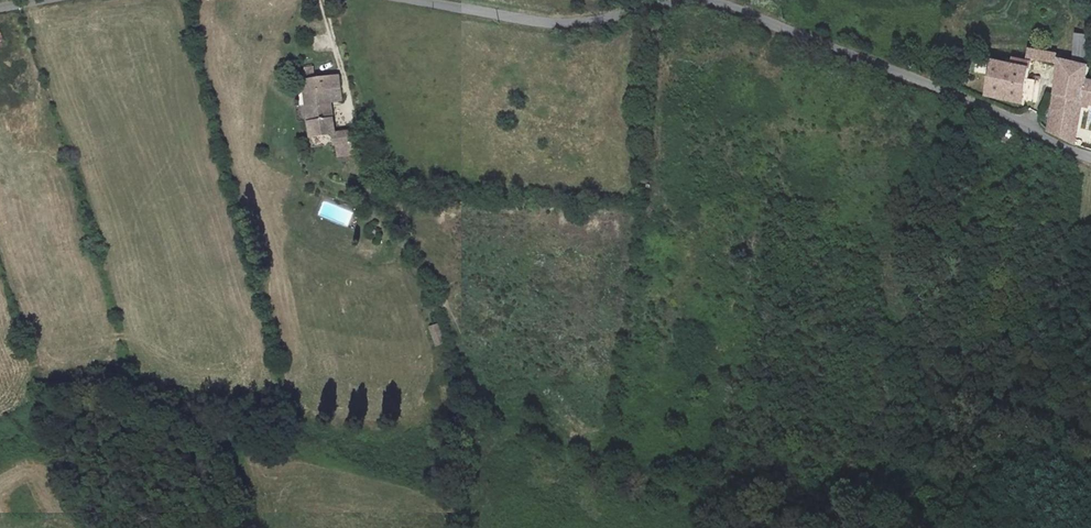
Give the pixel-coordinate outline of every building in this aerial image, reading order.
[(1080,54),(1082,34),(1074,34),(1072,53),(1080,54)] [(1055,64),(1057,56),(1030,51),(1029,60),(1034,60),(1055,64)] [(1024,105),(1032,64),(1028,63),(1015,60),(1013,67),(995,63),(988,97),(1024,105)] [(1089,68),(1060,62),(1055,96),(1069,98),(1068,100),(1083,102),(1086,82),(1089,68)] [(329,101),(328,89),(339,88),(338,76),(303,80),(303,83),(297,84),(300,106),(306,105),(310,137),(333,134),(334,145),(337,144),(339,156),(354,154),(352,142),(354,142),(353,131),(335,133),(329,101)] [(1086,82),(1083,102),(1082,106),(1088,107),(1088,104),(1090,105),(1090,83),(1086,82)] [(341,99),(339,88),(328,89),(329,101),(341,99)] [(1082,106),(1083,102),(1068,100),(1069,98),(1055,96),(1055,98),(1051,123),(1077,131),(1082,106)] [(1077,131),(1051,123),(1049,132),(1074,144),(1077,131)] [(1079,129),(1075,145),(1085,147),(1086,140),(1090,141),(1090,131),(1079,129)] [(1015,146),(1018,135),(1002,131),(999,141),(1015,146)] [(444,342),(438,325),(430,328),(436,345),(444,342)]
